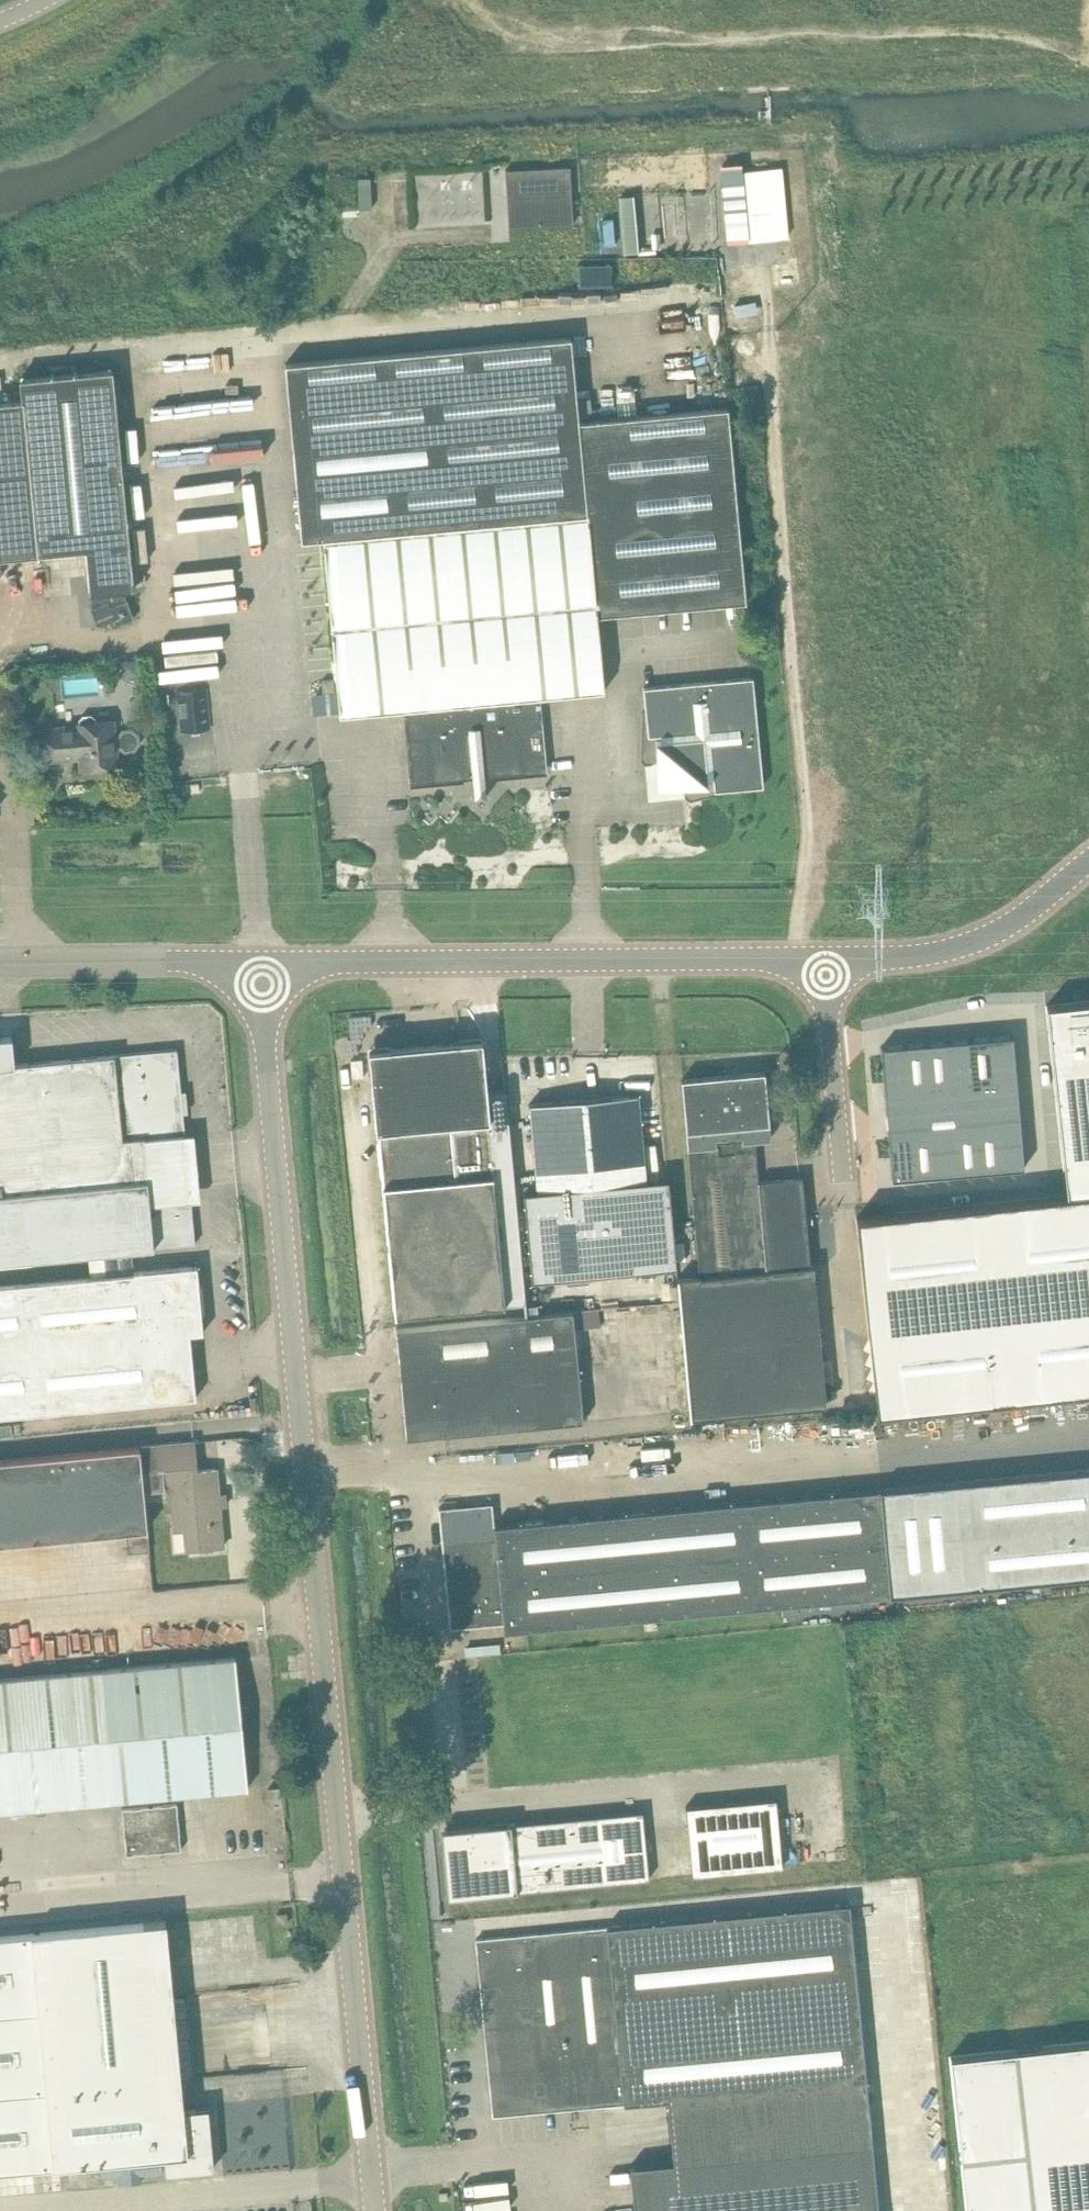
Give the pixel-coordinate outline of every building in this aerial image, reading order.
[(729,242),(746,241),(774,238),(773,224),(786,223),(782,168),(740,172),(740,164),(722,165),(729,242)] [(527,228),(574,228),(574,171),(510,171),(510,194),(527,194),(527,228)] [(360,178),(361,206),(374,205),(373,177),(360,178)] [(639,198),(619,201),(626,254),(645,251),(642,232),(653,230),(651,214),(641,216),(639,198)] [(610,263),(576,264),(577,284),(610,283),(610,263)] [(301,541),(323,538),(339,716),(405,710),(412,784),(545,772),(538,697),(604,691),(597,615),(745,601),(727,408),(578,422),(570,338),(285,364),(301,541)] [(85,549),(89,593),(93,593),(95,606),(90,607),(97,625),(113,619),(115,624),(133,618),(127,600),(124,601),(123,590),(133,589),(112,370),(90,372),(19,379),(23,422),(0,424),(0,558),(85,549)] [(160,409),(257,403),(257,394),(159,400),(160,409)] [(231,519),(172,522),(173,552),(233,548),(231,519)] [(137,661),(124,662),(124,672),(131,678),(138,677),(137,661)] [(661,741),(656,741),(658,777),(659,777),(659,774),(663,774),(674,784),(674,787),(672,788),(672,789),(708,784),(707,779),(713,779),(714,791),(763,787),(752,677),(643,688),(648,736),(660,735),(661,741)] [(335,692),(334,679),(321,681),(323,693),(335,692)] [(205,688),(175,691),(178,726),(209,723),(205,688)] [(78,726),(44,730),(48,760),(72,757),(72,755),(80,754),(82,769),(116,766),(115,747),(119,747),(126,752),(133,752),(139,745),(138,735),(131,730),(124,730),(118,737),(114,737),(112,721),(96,723),(95,719),(91,715),(84,716),(80,720),(80,724),(78,724),(78,726)] [(188,794),(187,783),(176,784),(177,795),(188,794)] [(1047,1006),(1067,1196),(1088,1193),(1088,1002),(1047,1006)] [(1013,1035),(880,1046),(891,1180),(1024,1169),(1013,1035)] [(90,1254),(92,1278),(0,1286),(0,1417),(196,1398),(190,1334),(203,1333),(197,1266),(133,1272),(133,1274),(104,1276),(102,1253),(195,1244),(177,1049),(14,1064),(12,1037),(0,1038),(0,1262),(90,1254)] [(373,1051),(370,1054),(377,1130),(394,1315),(504,1305),(525,1302),(505,1090),(485,1091),(481,1044),(477,1041),(373,1051)] [(351,1060),(352,1078),(363,1077),(362,1059),(351,1060)] [(681,1079),(695,1228),(699,1276),(677,1278),(690,1418),(826,1406),(813,1266),(810,1266),(802,1178),(758,1181),(755,1140),(770,1138),(764,1072),(681,1079)] [(646,1181),(638,1094),(546,1103),(529,1104),(536,1191),(523,1192),(531,1280),(676,1267),(668,1179),(646,1181)] [(856,1219),(877,1414),(1088,1392),(1088,1193),(1067,1196),(856,1219)] [(583,1421),(581,1400),(572,1312),(396,1328),(406,1438),(583,1421)] [(172,1444),(141,1447),(145,1491),(166,1489),(170,1488),(174,1531),(192,1529),(194,1550),(201,1549),(223,1547),(216,1468),(197,1470),(194,1442),(172,1444)] [(125,1532),(127,1553),(150,1551),(140,1447),(0,1460),(0,1544),(125,1532)] [(880,1489),(890,1595),(1088,1577),(1088,1470),(880,1489)] [(482,1504),(439,1509),(449,1628),(503,1622),(504,1631),(846,1600),(890,1595),(880,1489),(494,1525),(484,1526),(482,1504)] [(248,1789),(235,1657),(213,1660),(0,1680),(0,1812),(248,1789)] [(279,1787),(268,1788),(269,1800),(280,1799),(279,1787)] [(776,1798),(686,1807),(692,1875),(782,1867),(776,1798)] [(122,1809),(126,1855),(181,1850),(177,1804),(122,1809)] [(642,1811),(444,1830),(451,1895),(448,1896),(448,1898),(649,1879),(642,1811)] [(849,1902),(476,1939),(480,1985),(488,1984),(499,2091),(490,2092),(493,2115),(668,2099),(674,2163),(630,2167),(634,2210),(880,2210),(849,1902)] [(277,1913),(277,1924),(287,1923),(287,1913),(277,1913)] [(164,2156),(166,2173),(192,2171),(214,2169),(208,2108),(183,2110),(165,1921),(144,1923),(0,1936),(0,2172),(164,2156)] [(950,2056),(967,2210),(1088,2210),(1088,2041),(950,2056)]
